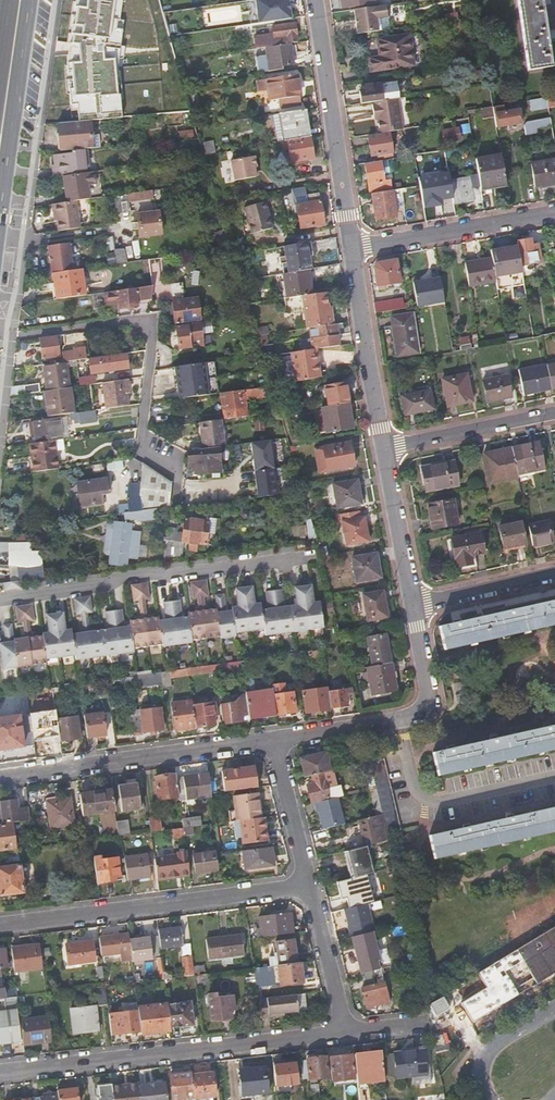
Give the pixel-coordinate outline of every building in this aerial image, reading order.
[(69,64),(70,123),(89,121),(121,116),(118,66),(123,29),(117,27),(122,0),(77,0),(69,64)] [(342,8),(363,5),(362,0),(341,0),(342,8)] [(528,69),(552,66),(548,38),(551,37),(550,30),(547,30),(543,4),(546,3),(546,0),(517,0),(528,69)] [(354,10),(357,34),(378,31),(376,18),(387,17),(385,5),(354,10)] [(446,21),(458,20),(457,12),(445,14),(446,21)] [(295,24),(273,27),(274,34),(255,37),(256,48),(265,47),(279,45),(288,44),(288,43),(297,42),(295,24)] [(379,55),(368,57),(371,71),(414,64),(409,35),(377,39),(379,55)] [(367,40),(369,55),(378,54),(376,38),(367,40)] [(265,47),(269,71),(283,69),(283,66),(294,64),(292,53),(298,52),(297,44),(279,46),(279,45),(265,47)] [(297,74),(275,78),(280,107),(302,104),(297,74)] [(360,92),(361,104),(374,102),(395,99),(394,92),(391,92),(389,83),(365,87),(366,91),(360,92)] [(547,97),(548,105),(548,107),(554,106),(554,95),(547,97)] [(547,97),(530,100),(531,108),(548,105),(547,97)] [(402,129),(397,98),(395,99),(374,102),(375,104),(372,105),(374,115),(377,115),(377,119),(380,133),(402,129)] [(506,104),(493,106),(494,116),(496,126),(522,122),(520,109),(504,112),(504,109),(507,108),(506,104)] [(494,116),(493,106),(481,108),(483,118),(494,116)] [(310,137),(305,109),(283,113),(288,141),(310,137)] [(273,114),(278,142),(284,141),(287,141),(288,141),(283,113),(279,113),(273,114)] [(524,126),(525,130),(552,124),(550,117),(526,121),(524,126)] [(70,123),(57,124),(59,152),(77,151),(91,150),(89,121),(70,123)] [(443,131),(445,142),(461,139),(459,128),(443,131)] [(389,132),(368,136),(371,156),(392,152),(389,132)] [(310,137),(288,141),(287,141),(291,163),(313,158),(310,137)] [(205,153),(215,152),(213,140),(203,141),(205,153)] [(63,176),(83,174),(82,161),(85,161),(84,151),(70,152),(71,155),(53,156),(54,169),(50,170),(51,178),(63,176)] [(501,154),(476,159),(481,189),(506,184),(501,154)] [(235,179),(256,175),(254,166),(256,166),(254,155),(231,159),(235,179)] [(392,159),(381,160),(384,174),(392,172),(394,170),(392,159)] [(381,160),(365,163),(370,194),(372,193),(392,190),(390,179),(385,180),(384,174),(381,160)] [(535,189),(554,185),(554,160),(531,164),(535,189)] [(92,172),(83,174),(63,176),(67,204),(89,201),(87,186),(94,185),(92,172)] [(471,178),(451,181),(455,203),(475,200),(471,178)] [(455,203),(451,181),(444,182),(445,189),(428,192),(431,209),(448,206),(448,204),(455,203)] [(393,190),(392,190),(372,193),(376,219),(397,215),(393,190)] [(150,192),(126,195),(128,205),(151,201),(150,192)] [(308,202),(297,204),(301,227),(325,224),(320,193),(307,195),(308,202)] [(252,233),(273,228),(266,201),(245,207),(252,233)] [(76,203),(67,204),(52,206),(54,217),(56,216),(57,222),(58,232),(79,229),(76,203)] [(139,238),(162,235),(158,213),(136,216),(139,238)] [(517,241),(517,245),(521,266),(542,262),(539,245),(532,246),(531,239),(517,241)] [(67,245),(46,247),(49,274),(52,274),(56,273),(70,271),(67,245)] [(524,285),(522,271),(521,266),(517,245),(516,245),(516,247),(503,249),(503,247),(501,248),(501,249),(492,251),(492,249),(491,250),(492,258),(495,276),(496,279),(498,289),(524,285)] [(124,250),(114,251),(114,254),(116,265),(128,264),(124,250)] [(116,265),(114,254),(106,255),(108,266),(116,265)] [(481,282),(496,279),(495,276),(492,258),(465,263),(469,286),(482,284),(481,282)] [(377,263),(374,269),(377,286),(400,282),(397,260),(377,263)] [(84,297),(80,270),(56,273),(52,274),(56,301),(84,297)] [(283,274),(287,298),(303,296),(312,294),(308,270),(283,274)] [(413,282),(417,306),(444,302),(440,278),(413,282)] [(152,287),(104,294),(106,307),(119,305),(120,311),(138,308),(138,304),(150,303),(152,287)] [(225,303),(233,303),(233,290),(224,290),(225,303)] [(303,296),(308,328),(309,328),(331,325),(326,292),(312,294),(303,296)] [(175,323),(200,320),(197,299),(180,301),(179,297),(172,298),(175,323)] [(374,304),(375,313),(410,307),(408,298),(374,304)] [(398,331),(393,332),(398,356),(420,353),(412,313),(395,317),(398,331)] [(529,320),(522,322),(523,330),(531,329),(529,320)] [(199,322),(186,324),(186,326),(176,327),(179,348),(189,347),(189,351),(202,349),(199,322)] [(523,330),(522,322),(513,323),(515,332),(519,331),(520,334),(524,333),(523,330)] [(336,324),(331,325),(309,328),(311,339),(338,335),(336,324)] [(503,330),(488,333),(490,344),(505,341),(503,330)] [(313,349),(316,349),(339,345),(338,335),(311,339),(313,349)] [(61,337),(40,339),(43,360),(60,358),(58,342),(61,341),(61,337)] [(462,351),(472,349),(469,337),(460,339),(462,351)] [(297,382),(319,377),(318,369),(319,369),(316,349),(313,349),(292,352),(297,382)] [(56,364),(67,363),(75,362),(74,359),(86,357),(85,350),(65,353),(66,359),(55,360),(56,364)] [(126,354),(83,360),(83,363),(88,362),(90,376),(128,371),(126,354)] [(46,392),(71,388),(67,363),(56,364),(42,366),(46,392)] [(207,395),(203,364),(176,367),(180,398),(207,395)] [(547,365),(547,364),(519,370),(524,393),(552,388),(547,365)] [(465,390),(462,375),(443,378),(448,407),(450,406),(449,405),(470,401),(470,402),(472,402),(470,389),(465,390)] [(507,375),(483,379),(487,400),(511,396),(507,375)] [(79,387),(95,385),(94,377),(78,379),(79,387)] [(106,409),(128,406),(127,396),(126,391),(129,391),(128,380),(102,384),(106,409)] [(326,386),(329,405),(349,402),(345,383),(326,386)] [(28,395),(40,393),(39,385),(27,387),(28,395)] [(243,390),(220,393),(223,419),(246,416),(246,411),(240,412),(240,409),(245,408),(244,399),(267,397),(266,395),(272,394),(271,386),(243,390)] [(329,405),(326,386),(320,387),(324,406),(329,405)] [(28,395),(27,387),(11,389),(10,397),(28,395)] [(48,417),(69,414),(75,414),(71,388),(46,392),(44,392),(48,417)] [(430,390),(402,395),(405,414),(433,409),(430,390)] [(323,409),(327,433),(353,428),(349,402),(329,405),(324,406),(322,407),(323,409)] [(327,433),(323,409),(316,410),(320,434),(327,433)] [(75,414),(69,414),(70,421),(74,420),(74,425),(79,424),(79,426),(97,423),(95,411),(75,414)] [(36,443),(53,441),(63,439),(60,419),(33,422),(35,437),(36,443)] [(220,419),(199,422),(202,445),(223,442),(220,419)] [(264,421),(254,421),(255,432),(264,431),(264,421)] [(259,496),(280,493),(272,438),(251,441),(259,496)] [(32,472),(57,469),(53,441),(36,443),(28,444),(32,472)] [(351,442),(323,447),(315,449),(315,451),(318,471),(319,473),(327,471),(355,466),(351,442)] [(538,442),(512,447),(517,473),(543,468),(538,442)] [(210,446),(187,449),(189,467),(192,467),(193,474),(210,471),(218,470),(218,468),(215,445),(210,446)] [(517,473),(512,447),(485,453),(490,481),(518,475),(517,473)] [(422,468),(426,490),(458,484),(453,461),(422,468)] [(143,511),(160,509),(169,507),(171,485),(142,463),(144,480),(133,481),(131,498),(133,512),(143,511)] [(218,470),(210,471),(211,477),(224,475),(223,467),(218,468),(218,470)] [(85,505),(108,501),(105,479),(81,482),(85,505)] [(334,484),(335,490),(359,486),(358,480),(334,484)] [(359,486),(335,490),(338,508),(362,504),(359,486)] [(195,497),(196,490),(182,489),(181,509),(188,508),(188,497),(195,497)] [(453,500),(428,504),(432,528),(458,523),(453,500)] [(160,509),(143,511),(144,514),(140,514),(141,518),(161,515),(160,509)] [(144,514),(143,511),(133,512),(126,513),(126,520),(141,518),(140,514),(144,514)] [(364,517),(343,521),(347,544),(368,540),(364,517)] [(209,544),(211,521),(186,518),(184,535),(176,534),(177,529),(169,528),(168,533),(166,533),(165,541),(164,547),(168,547),(168,545),(183,547),(183,542),(192,543),(192,547),(201,548),(201,544),(209,544)] [(529,525),(533,545),(536,544),(553,541),(554,540),(551,521),(529,525)] [(520,523),(499,527),(504,548),(525,544),(520,523)] [(132,527),(111,524),(108,525),(104,551),(106,554),(109,555),(107,564),(125,567),(126,562),(137,564),(142,535),(131,533),(132,527)] [(481,533),(452,538),(457,566),(473,563),(471,555),(485,553),(481,533)] [(36,578),(43,577),(41,548),(8,553),(8,566),(25,567),(26,567),(34,566),(36,578)] [(377,553),(352,557),(357,581),(381,577),(377,553)] [(28,579),(36,578),(34,566),(26,567),(28,579)] [(21,589),(20,580),(11,582),(3,583),(4,591),(21,589)] [(121,610),(105,612),(107,629),(88,632),(86,613),(92,612),(90,597),(74,599),(76,615),(82,614),(85,632),(72,634),(71,630),(65,631),(63,613),(46,615),(49,633),(42,634),(43,636),(30,637),(28,621),(34,620),(32,605),(16,607),(18,623),(24,622),(26,638),(13,640),(11,624),(3,626),(5,643),(0,644),(0,651),(3,669),(46,663),(46,659),(75,655),(76,660),(134,652),(134,649),(163,645),(163,647),(191,643),(191,641),(220,637),(220,639),(235,637),(235,634),(264,629),(265,636),(323,627),(319,602),(313,603),(310,586),(294,588),(296,605),(284,607),(281,590),(265,592),(267,609),(261,610),(260,604),(253,605),(251,587),(234,590),(237,607),(230,608),(231,611),(225,612),(222,594),(214,596),(216,609),(203,611),(201,597),(207,596),(205,581),(189,583),(192,599),(198,598),(199,611),(187,613),(188,617),(181,618),(178,601),(162,603),(165,621),(158,621),(158,617),(146,619),(143,600),(149,599),(147,583),(131,585),(133,601),(139,600),(142,619),(129,621),(130,626),(123,627),(121,610)] [(384,591),(364,594),(369,621),(388,617),(384,591)] [(440,626),(446,649),(554,624),(554,595),(484,612),(485,616),(440,626)] [(374,666),(392,663),(387,635),(369,638),(374,666)] [(240,662),(241,668),(269,664),(268,658),(240,662)] [(214,665),(215,673),(242,669),(241,668),(240,662),(214,665)] [(396,690),(392,663),(374,666),(368,667),(372,695),(396,690)] [(188,676),(188,677),(215,673),(214,665),(187,669),(188,676)] [(161,682),(162,690),(171,688),(170,679),(188,676),(187,669),(169,672),(160,673),(161,682)] [(160,673),(143,675),(145,684),(161,682),(160,673)] [(272,686),(272,690),(276,715),(297,712),(294,692),(284,693),(282,684),(272,686)] [(353,694),(352,688),(327,691),(328,698),(330,709),(348,706),(347,699),(349,698),(349,695),(353,694)] [(245,693),(245,694),(248,715),(249,720),(276,716),(276,715),(272,690),(245,693)] [(219,704),(222,724),(244,721),(243,716),(248,715),(245,694),(240,695),(233,702),(219,704)] [(330,710),(330,709),(328,698),(304,702),(305,713),(330,710)] [(192,707),(191,701),(172,704),(176,731),(195,729),(195,728),(192,707)] [(192,707),(195,728),(215,725),(214,716),(217,716),(215,703),(192,707)] [(131,735),(163,730),(160,710),(140,713),(141,717),(129,718),(131,735)] [(85,716),(88,738),(106,735),(103,714),(85,716)] [(29,715),(0,719),(0,750),(33,746),(29,715)] [(58,720),(58,723),(59,730),(61,742),(81,739),(78,717),(58,720)] [(434,753),(439,775),(554,749),(554,726),(434,753)] [(304,777),(311,775),(330,771),(324,748),(299,755),(304,777)] [(368,753),(370,762),(382,759),(380,750),(368,753)] [(375,788),(368,761),(360,763),(367,790),(375,788)] [(224,792),(257,787),(254,769),(249,766),(221,770),(222,778),(223,778),(225,790),(223,790),(224,792)] [(330,771),(311,775),(313,780),(306,782),(311,802),(328,798),(326,789),(334,787),(334,786),(330,771)] [(179,798),(179,799),(211,795),(211,793),(208,774),(176,778),(179,798)] [(179,798),(176,778),(176,775),(155,777),(156,785),(157,795),(158,801),(179,798)] [(120,812),(140,809),(137,784),(117,786),(120,812)] [(340,784),(334,786),(334,787),(326,789),(328,798),(343,794),(340,784)] [(381,814),(375,788),(367,790),(366,790),(372,817),(381,814)] [(79,794),(82,815),(114,811),(111,790),(79,794)] [(236,820),(239,819),(259,817),(256,792),(233,795),(236,820)] [(324,829),(345,823),(339,797),(318,802),(324,829)] [(12,822),(29,819),(28,808),(25,808),(17,809),(16,799),(9,800),(0,801),(0,805),(3,823),(12,822)] [(49,829),(73,826),(70,799),(45,802),(49,829)] [(430,836),(436,858),(554,832),(554,808),(430,836)] [(387,841),(381,814),(372,817),(356,821),(359,834),(361,834),(364,846),(366,846),(387,841)] [(149,822),(150,831),(164,829),(164,827),(161,827),(160,821),(159,816),(148,817),(149,822)] [(259,817),(239,819),(242,844),(266,840),(263,816),(259,817)] [(181,818),(182,827),(192,826),(191,817),(181,818)] [(122,835),(129,834),(127,821),(115,822),(117,836),(122,835)] [(83,825),(83,823),(75,824),(77,841),(85,840),(84,832),(83,825)] [(15,847),(12,824),(0,826),(0,849),(15,847)] [(192,826),(182,827),(184,836),(185,841),(194,840),(192,826)] [(182,827),(167,829),(169,838),(184,836),(182,827)] [(84,832),(85,840),(92,839),(95,839),(94,831),(93,832),(84,832)] [(353,877),(372,872),(366,846),(364,846),(347,850),(353,877)] [(270,847),(240,851),(243,869),(272,865),(270,847)] [(154,858),(157,879),(189,874),(186,850),(176,851),(177,855),(154,858)] [(203,869),(215,867),(213,851),(193,854),(195,872),(204,871),(203,869)] [(94,856),(97,883),(120,880),(117,858),(101,860),(100,856),(94,856)] [(124,859),(127,880),(150,877),(147,856),(124,859)] [(393,867),(390,857),(383,858),(385,869),(393,867)] [(23,892),(19,865),(0,867),(0,892),(0,895),(23,892)] [(369,909),(381,907),(379,899),(367,901),(364,890),(341,896),(346,919),(370,913),(369,909)] [(404,916),(400,902),(387,905),(390,919),(404,916)] [(257,937),(292,933),(290,912),(258,916),(259,929),(256,930),(257,937)] [(158,935),(159,948),(180,945),(181,945),(179,927),(157,930),(158,935)] [(480,973),(489,987),(457,1008),(469,1027),(551,976),(554,973),(554,928),(480,973)] [(359,974),(362,973),(376,970),(371,945),(373,945),(370,932),(350,937),(359,974)] [(128,933),(98,936),(100,955),(118,952),(119,960),(131,958),(130,951),(129,939),(128,933)] [(158,935),(148,936),(151,958),(155,958),(160,957),(159,948),(158,935)] [(131,958),(131,960),(151,958),(148,936),(129,939),(130,951),(131,958)] [(219,938),(221,958),(242,955),(240,936),(219,938)] [(221,958),(219,938),(204,940),(207,960),(221,958)] [(269,965),(295,962),(292,939),(275,941),(277,955),(268,956),(269,965)] [(67,964),(94,961),(91,941),(65,944),(67,964)] [(190,955),(189,944),(181,945),(180,945),(182,956),(190,955)] [(11,949),(12,961),(13,967),(14,974),(42,971),(39,946),(11,949)] [(13,967),(12,961),(6,961),(4,949),(0,950),(0,968),(3,968),(13,967)] [(192,966),(190,955),(182,956),(184,974),(193,973),(192,966)] [(162,972),(160,957),(155,958),(158,979),(163,978),(162,972)] [(269,965),(253,967),(254,976),(267,975),(277,973),(279,984),(302,981),(300,961),(295,962),(269,965)] [(203,965),(192,966),(193,973),(193,974),(204,973),(203,965)] [(376,970),(362,973),(365,986),(361,987),(366,1007),(380,1003),(380,1005),(387,1004),(387,1001),(389,1001),(381,969),(376,970)] [(204,973),(193,974),(194,984),(207,982),(205,973),(204,973)] [(267,975),(254,976),(255,983),(268,981),(267,975)] [(106,1003),(104,987),(95,988),(97,1004),(106,1003)] [(297,992),(256,997),(259,1017),(269,1016),(269,1013),(299,1009),(297,992)] [(307,1008),(305,992),(297,992),(299,1009),(307,1008)] [(209,1021),(229,1018),(228,1010),(232,1009),(231,996),(214,998),(215,1002),(207,1003),(209,1021)] [(166,1003),(166,1004),(169,1027),(192,1024),(189,1000),(166,1003)] [(137,1007),(136,1001),(122,1003),(123,1012),(137,1011),(137,1007)] [(71,1033),(97,1030),(93,1004),(68,1007),(71,1033)] [(169,1027),(166,1004),(137,1007),(137,1011),(140,1031),(140,1034),(169,1030),(169,1027)] [(16,1008),(0,1010),(0,1043),(20,1041),(16,1008)] [(140,1031),(137,1011),(123,1012),(108,1014),(109,1026),(110,1034),(140,1031)] [(50,1042),(48,1018),(19,1021),(22,1045),(50,1042)] [(447,1049),(447,1036),(436,1036),(436,1049),(447,1049)] [(426,1074),(423,1050),(394,1053),(396,1077),(426,1074)] [(383,1077),(380,1052),(354,1055),(357,1080),(383,1077)] [(340,1099),(337,1099),(335,1080),(354,1078),(352,1054),(329,1057),(332,1081),(329,1081),(331,1099),(340,1099)] [(324,1058),(316,1059),(305,1060),(307,1080),(327,1078),(325,1058),(324,1058)] [(272,1065),(275,1086),(296,1083),(293,1063),(272,1065)] [(241,1095),(266,1092),(263,1065),(238,1068),(241,1095)] [(192,1075),(192,1070),(183,1071),(183,1074),(170,1075),(173,1099),(195,1097),(192,1075)] [(192,1075),(195,1097),(195,1098),(214,1096),(211,1072),(192,1075)] [(138,1085),(138,1086),(140,1099),(167,1099),(165,1081),(138,1085)] [(111,1086),(111,1083),(96,1085),(97,1097),(94,1097),(95,1099),(112,1099),(111,1086)] [(138,1086),(121,1088),(120,1085),(111,1086),(112,1099),(140,1099),(138,1086)] [(58,1099),(77,1099),(76,1088),(57,1090),(57,1092),(58,1099)]
